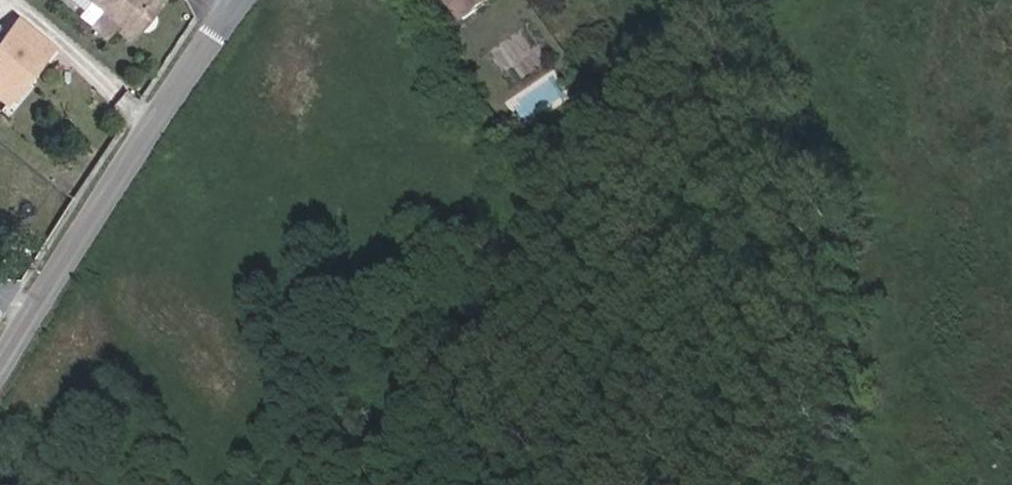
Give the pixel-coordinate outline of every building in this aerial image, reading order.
[(125,18),(139,0),(103,0),(125,18)] [(18,60),(25,66),(48,38),(14,10),(0,27),(0,80),(18,60)] [(25,66),(18,60),(0,80),(0,90),(3,93),(25,66)]
